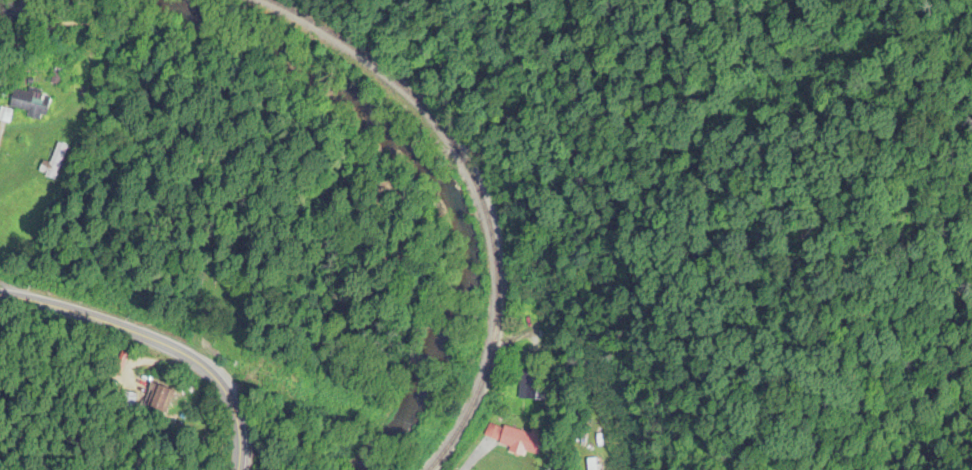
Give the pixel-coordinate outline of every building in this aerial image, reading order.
[(13,90),(8,112),(44,120),(49,96),(27,91),(27,93),(13,90)] [(55,182),(68,148),(58,144),(50,165),(42,162),(37,175),(55,182)] [(519,400),(542,401),(543,371),(520,371),(519,400)] [(167,415),(173,390),(155,385),(148,410),(167,415)] [(543,436),(502,426),(501,429),(489,425),(484,443),(538,457),(543,436)] [(596,461),(587,461),(587,469),(596,469),(596,461)]
